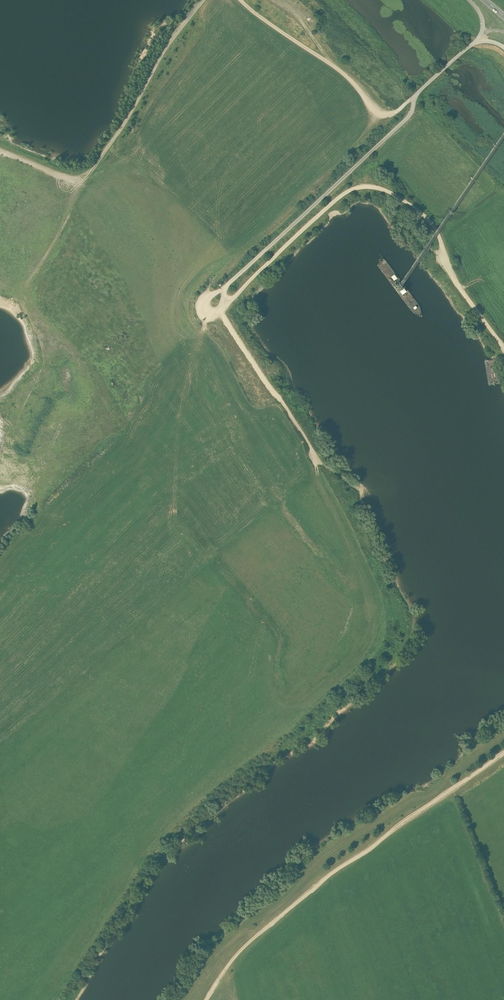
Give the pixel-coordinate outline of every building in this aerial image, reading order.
[(250,362),(245,365),(251,374),(252,373),(256,370),(250,362)] [(268,370),(271,375),(278,371),(275,366),(268,370)]
